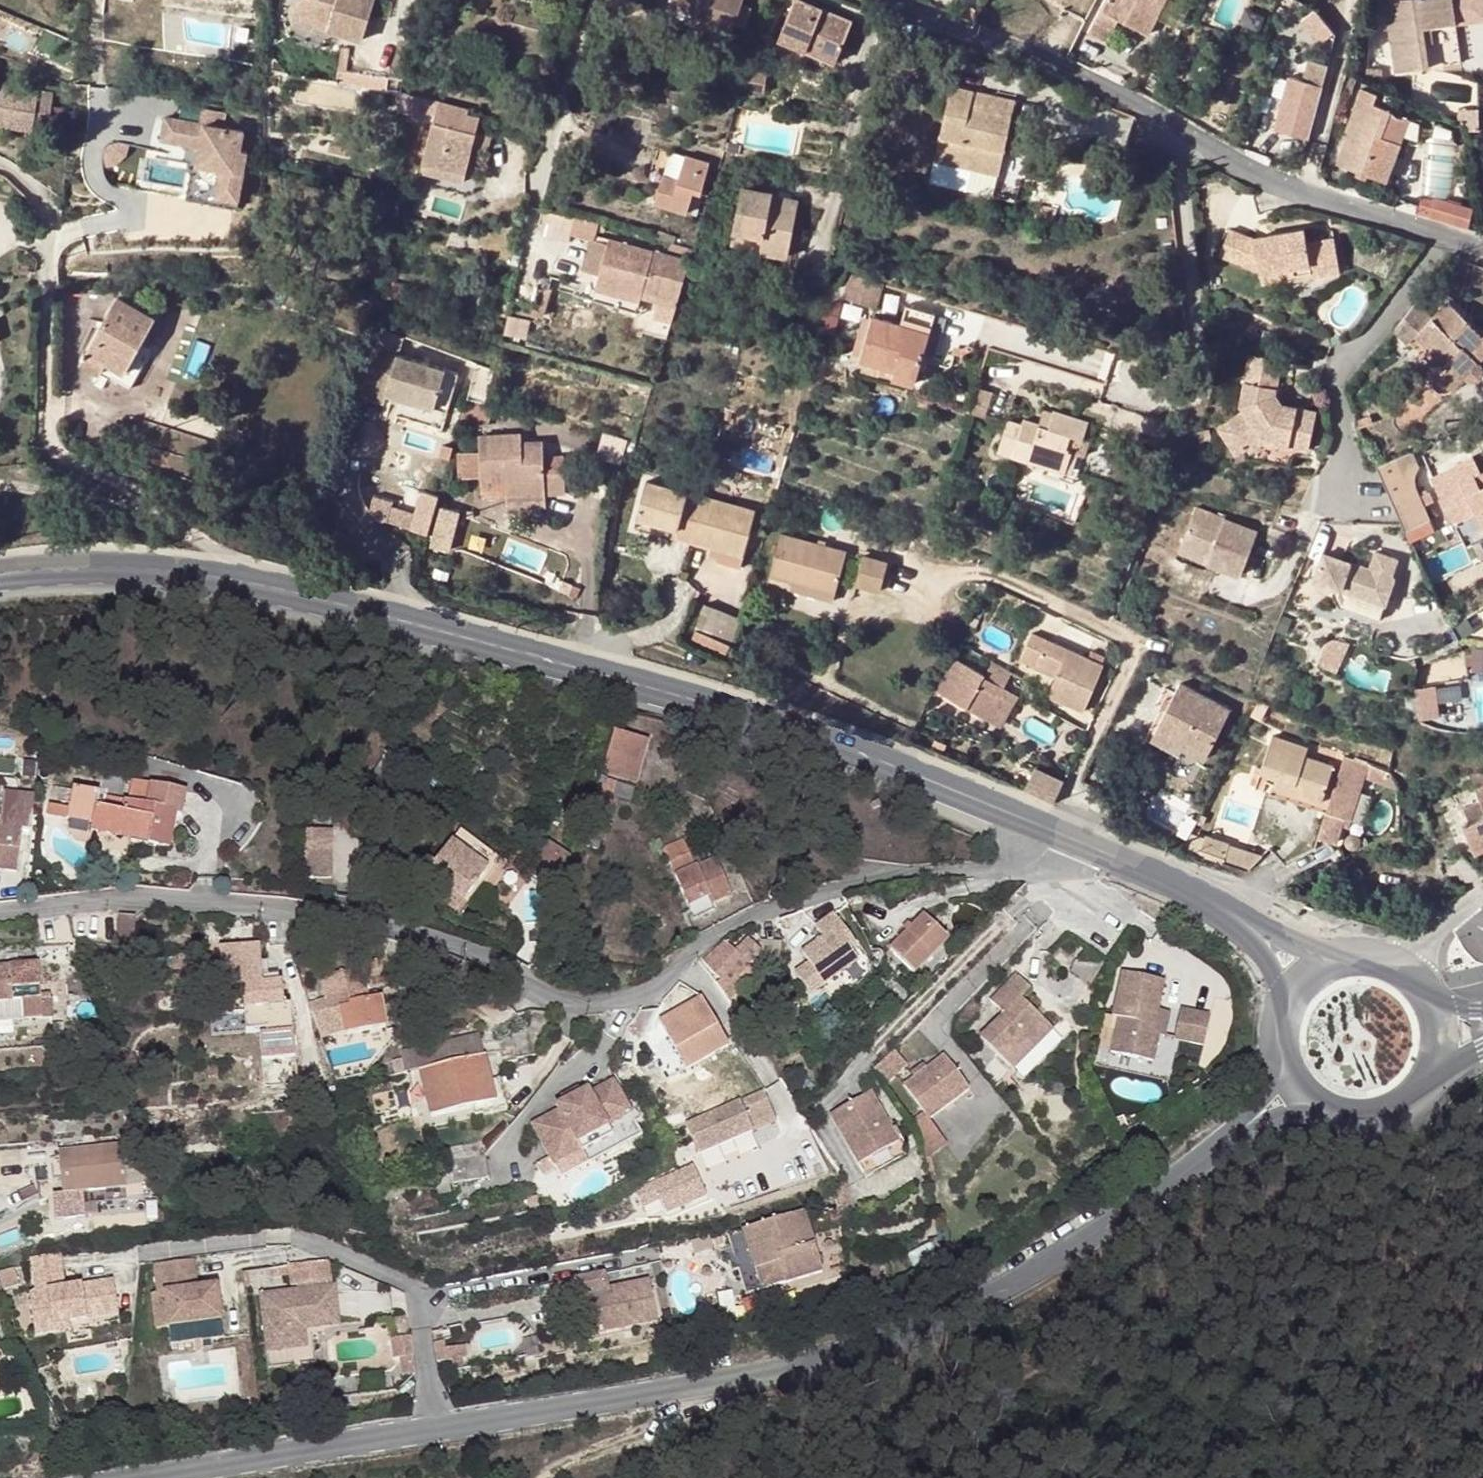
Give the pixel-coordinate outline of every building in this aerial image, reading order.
[(299,11),(333,21),(331,29),(365,39),(376,0),(302,0),(299,11)] [(673,7),(698,15),(699,10),(706,13),(705,17),(703,26),(733,35),(745,0),(675,0),(673,7)] [(800,0),(796,0),(781,37),(838,62),(854,23),(800,0)] [(1104,10),(1106,11),(1095,34),(1114,43),(1125,21),(1137,0),(1110,0),(1104,10)] [(1125,21),(1148,34),(1165,0),(1137,0),(1125,21)] [(1385,1),(1396,72),(1428,66),(1422,28),(1455,23),(1451,0),(1380,0),(1380,1),(1385,1)] [(1298,20),(1317,44),(1331,32),(1312,8),(1298,20)] [(297,18),(331,29),(333,21),(299,11),(297,18)] [(1455,23),(1422,28),(1428,66),(1461,61),(1455,23)] [(770,87),(772,56),(755,54),(754,67),(751,67),(750,86),(770,87)] [(1329,59),(1310,54),(1305,75),(1324,80),(1329,59)] [(1367,66),(1367,80),(1370,82),(1380,82),(1381,67),(1367,66)] [(47,131),(54,93),(0,85),(0,125),(47,131)] [(1384,180),(1396,151),(1377,144),(1381,135),(1391,108),(1375,101),(1378,91),(1363,86),(1346,128),(1349,130),(1337,161),(1384,180)] [(935,161),(977,171),(1000,176),(1015,102),(952,87),(935,161)] [(1421,119),(1405,117),(1403,145),(1419,145),(1421,119)] [(244,132),(166,119),(162,142),(202,148),(198,165),(222,169),(218,196),(240,200),(248,151),(242,150),(244,132)] [(423,171),(439,175),(441,165),(467,172),(474,145),(477,132),(466,129),(435,122),(423,171)] [(493,135),(477,132),(474,145),(490,149),(493,135)] [(1399,142),(1381,135),(1377,144),(1396,151),(1399,142)] [(711,163),(689,157),(684,180),(666,175),(659,205),(690,213),(691,211),(698,212),(711,163)] [(465,182),(467,172),(441,165),(439,175),(465,182)] [(1448,196),(1454,172),(1429,166),(1424,190),(1448,196)] [(998,184),(1000,176),(977,171),(976,179),(998,184)] [(740,217),(798,229),(804,198),(778,193),(779,191),(747,185),(740,217)] [(1415,215),(1464,226),(1469,203),(1420,192),(1415,215)] [(794,253),(798,229),(740,217),(739,227),(769,233),(767,249),(794,253)] [(573,218),(572,235),(597,237),(598,220),(573,218)] [(1255,238),(1231,229),(1221,254),(1261,273),(1288,267),(1309,264),(1311,276),(1341,270),(1335,237),(1306,242),(1304,229),(1255,238)] [(609,244),(594,241),(587,272),(602,276),(601,280),(598,291),(593,314),(638,326),(644,297),(646,291),(681,300),(692,261),(610,240),(609,244)] [(859,270),(837,264),(832,288),(851,294),(859,270)] [(1309,264),(1288,267),(1290,279),(1311,276),(1309,264)] [(584,282),(554,275),(551,287),(581,294),(584,282)] [(681,300),(646,291),(644,297),(679,306),(681,300)] [(131,390),(140,374),(130,368),(145,338),(156,317),(121,298),(84,365),(131,390)] [(1409,345),(1416,338),(1434,319),(1417,303),(1393,331),(1409,345)] [(1434,319),(1416,338),(1427,349),(1416,361),(1433,377),(1433,382),(1433,386),(1436,390),(1441,393),(1446,393),(1451,394),(1464,379),(1472,382),(1476,381),(1481,379),(1482,377),(1482,335),(1449,303),(1434,319)] [(909,325),(879,316),(866,358),(887,364),(923,375),(936,333),(909,325)] [(911,318),(909,325),(936,333),(938,327),(911,318)] [(467,365),(394,334),(375,380),(391,386),(394,377),(453,401),(467,365)] [(156,344),(145,338),(130,368),(140,374),(156,344)] [(1282,360),(1250,353),(1241,404),(1244,410),(1220,427),(1237,454),(1263,437),(1277,439),(1276,443),(1310,449),(1318,411),(1282,404),(1276,394),(1282,360)] [(920,382),(923,375),(887,364),(885,372),(920,382)] [(495,407),(485,404),(469,400),(463,420),(490,427),(495,407)] [(1048,411),(1043,427),(1054,430),(1059,414),(1048,411)] [(1372,412),(1358,417),(1361,424),(1374,418),(1372,412)] [(1054,430),(1043,427),(1028,422),(1026,427),(1012,423),(1002,453),(1049,468),(1069,475),(1077,452),(1071,450),(1075,439),(1087,442),(1092,425),(1059,414),(1054,430)] [(481,437),(483,478),(507,476),(507,482),(508,494),(548,491),(545,442),(531,443),(531,450),(524,450),(523,443),(522,435),(481,437)] [(1377,462),(1404,523),(1406,528),(1429,520),(1415,483),(1419,471),(1411,450),(1377,462)] [(1088,456),(1077,452),(1069,475),(1049,468),(1046,476),(1078,487),(1088,456)] [(1481,487),(1474,474),(1480,471),(1473,458),(1433,481),(1468,547),(1474,543),(1482,538),(1482,486),(1481,487)] [(1480,471),(1474,474),(1481,487),(1482,486),(1482,476),(1480,471)] [(689,493),(648,482),(639,518),(680,529),(678,540),(745,557),(758,510),(703,497),(706,484),(692,480),(689,493)] [(548,497),(548,491),(508,494),(509,500),(548,497)] [(1259,530),(1197,508),(1183,545),(1212,556),(1210,563),(1243,575),(1259,530)] [(459,516),(444,511),(433,550),(446,554),(459,516)] [(414,529),(430,534),(434,519),(418,514),(414,529)] [(848,552),(784,534),(772,577),(836,595),(848,552)] [(1474,543),(1482,559),(1482,558),(1482,538),(1474,543)] [(1212,556),(1183,545),(1181,552),(1210,563),(1212,556)] [(1397,577),(1326,553),(1316,579),(1359,593),(1388,603),(1397,577)] [(891,564),(866,557),(858,586),(883,594),(891,564)] [(631,572),(617,568),(615,577),(628,580),(631,572)] [(1388,603),(1359,593),(1354,608),(1383,618),(1388,603)] [(689,639),(728,654),(742,617),(703,603),(689,639)] [(1102,667),(1031,635),(1019,662),(1035,670),(1038,663),(1058,673),(1055,679),(1047,698),(1081,714),(1102,667)] [(985,676),(955,659),(937,692),(989,722),(1005,690),(984,679),(985,676)] [(1035,670),(1055,679),(1058,673),(1038,663),(1035,670)] [(1231,711),(1182,685),(1172,703),(1155,735),(1183,749),(1204,760),(1231,711)] [(1435,686),(1414,686),(1415,718),(1436,718),(1435,686)] [(1457,721),(1457,686),(1438,686),(1438,721),(1457,721)] [(1179,757),(1183,749),(1155,735),(1172,703),(1166,699),(1145,741),(1179,757)] [(648,742),(614,731),(601,773),(634,784),(648,742)] [(1309,749),(1273,738),(1262,772),(1277,777),(1293,783),(1291,791),(1328,803),(1339,769),(1306,758),(1309,749)] [(1027,762),(1018,784),(1048,797),(1058,774),(1027,762)] [(1339,769),(1328,803),(1325,812),(1316,839),(1333,844),(1341,820),(1348,822),(1359,789),(1363,776),(1339,769)] [(1363,776),(1359,789),(1400,802),(1399,796),(1399,787),(1363,776)] [(1325,812),(1328,803),(1291,791),(1293,783),(1277,777),(1272,794),(1325,812)] [(615,783),(599,778),(592,800),(608,805),(615,783)] [(123,812),(96,806),(94,806),(91,822),(90,830),(121,837),(122,831),(148,837),(147,842),(167,847),(175,812),(180,813),(184,790),(132,779),(127,802),(125,801),(123,812)] [(1482,848),(1482,786),(1475,789),(1481,804),(1471,807),(1477,820),(1468,824),(1462,826),(1473,852),(1482,848)] [(67,817),(91,822),(94,806),(96,806),(98,793),(72,788),(67,817)] [(881,804),(877,798),(871,803),(876,808),(881,804)] [(603,821),(608,805),(592,800),(587,815),(603,821)] [(1463,811),(1468,824),(1477,820),(1471,807),(1463,811)] [(601,829),(588,826),(582,846),(594,850),(601,829)] [(446,888),(463,900),(468,904),(477,891),(472,888),(476,883),(488,892),(508,863),(457,828),(435,861),(430,858),(416,878),(440,895),(446,888)] [(121,837),(147,842),(148,837),(122,831),(121,837)] [(1404,840),(1400,832),(1387,838),(1391,847),(1404,840)] [(331,835),(306,834),(303,880),(328,882),(331,835)] [(683,840),(663,848),(694,918),(707,913),(704,906),(711,903),(730,895),(715,859),(695,867),(683,840)] [(567,857),(547,844),(528,870),(547,884),(567,857)] [(1388,857),(1383,860),(1387,866),(1391,864),(1388,857)] [(485,897),(488,892),(476,883),(472,888),(477,891),(485,897)] [(458,909),(463,900),(446,888),(440,895),(458,909)] [(704,906),(707,913),(714,910),(711,903),(704,906)] [(130,913),(114,912),(113,940),(129,940),(130,913)] [(844,942),(850,938),(833,914),(816,927),(823,936),(803,951),(825,982),(840,973),(852,988),(874,971),(856,947),(850,951),(844,942)] [(947,938),(924,915),(890,949),(913,971),(947,938)] [(856,947),(850,938),(844,942),(850,951),(856,947)] [(721,977),(717,980),(728,996),(743,982),(735,974),(746,962),(759,950),(749,939),(737,950),(727,940),(705,959),(721,977)] [(262,983),(261,961),(252,962),(251,945),(219,947),(221,986),(215,986),(216,1013),(244,1012),(245,1031),(264,1030),(265,1035),(291,1034),(290,1007),(283,1007),(281,982),(262,983)] [(260,945),(251,945),(252,962),(261,961),(260,945)] [(755,971),(746,962),(735,974),(743,982),(755,971)] [(0,967),(0,1020),(51,1017),(50,999),(40,999),(38,964),(0,967)] [(361,969),(321,977),(327,1010),(311,1014),(318,1035),(342,1030),(343,1034),(384,1026),(379,998),(367,1000),(361,969)] [(1164,979),(1122,971),(1116,1000),(1122,1002),(1111,1052),(1153,1061),(1159,1033),(1161,1026),(1154,1025),(1157,1014),(1164,979)] [(1004,1013),(980,1036),(1012,1069),(1053,1028),(1021,997),(1030,987),(1016,974),(991,999),(1004,1013)] [(700,999),(659,1021),(685,1068),(726,1046),(700,999)] [(1188,1042),(1195,1013),(1181,1009),(1174,1039),(1188,1042)] [(1211,1015),(1195,1013),(1188,1042),(1204,1047),(1211,1015)] [(1170,1016),(1157,1014),(1154,1025),(1161,1026),(1159,1033),(1167,1035),(1170,1016)] [(403,1072),(420,1068),(481,1055),(477,1034),(399,1050),(403,1072)] [(944,1054),(903,1083),(928,1118),(969,1089),(944,1054)] [(481,1055),(420,1068),(431,1115),(472,1106),(494,1102),(489,1080),(484,1055),(481,1055)] [(499,1078),(489,1080),(494,1102),(472,1106),(474,1116),(505,1110),(499,1078)] [(557,1110),(529,1124),(547,1157),(574,1143),(578,1151),(610,1134),(605,1126),(629,1114),(611,1081),(588,1094),(585,1089),(578,1092),(562,1102),(554,1106),(557,1110)] [(559,1098),(562,1102),(578,1092),(576,1088),(559,1098)] [(871,1089),(830,1111),(857,1163),(898,1142),(890,1127),(871,1089)] [(760,1091),(683,1124),(695,1154),(773,1122),(760,1091)] [(928,1118),(917,1126),(917,1127),(924,1156),(945,1141),(928,1118)] [(894,1124),(890,1127),(898,1142),(857,1163),(864,1176),(906,1155),(902,1150),(907,1148),(894,1124)] [(121,1144),(59,1150),(63,1193),(126,1187),(121,1144)] [(483,1154),(450,1160),(454,1183),(486,1178),(483,1154)] [(629,1184),(636,1208),(655,1202),(658,1211),(706,1197),(696,1165),(629,1184)] [(804,1208),(744,1227),(758,1269),(777,1263),(783,1281),(823,1268),(804,1208)] [(91,1307),(121,1302),(116,1274),(70,1282),(65,1249),(34,1254),(40,1288),(35,1289),(42,1332),(60,1329),(58,1321),(74,1318),(92,1316),(91,1307)] [(192,1257),(153,1262),(156,1290),(164,1289),(169,1325),(222,1316),(216,1281),(195,1284),(192,1257)] [(327,1259),(325,1258),(289,1263),(291,1281),(330,1276),(327,1259)] [(758,1269),(764,1287),(783,1281),(777,1263),(758,1269)] [(595,1271),(573,1275),(577,1290),(591,1288),(599,1328),(659,1315),(650,1275),(609,1283),(606,1269),(595,1271)] [(749,1292),(764,1287),(758,1269),(743,1273),(749,1292)] [(333,1281),(260,1292),(269,1350),(294,1347),(291,1327),(305,1325),(313,1324),(340,1320),(333,1281)] [(156,1290),(152,1291),(157,1327),(169,1325),(164,1289),(156,1290)] [(122,1310),(121,1302),(91,1307),(92,1316),(122,1310)] [(58,1321),(60,1329),(75,1327),(74,1318),(58,1321)] [(308,1345),(305,1325),(291,1327),(294,1347),(308,1345)] [(444,1342),(434,1344),(436,1363),(466,1359),(464,1347),(444,1350),(444,1342)]
